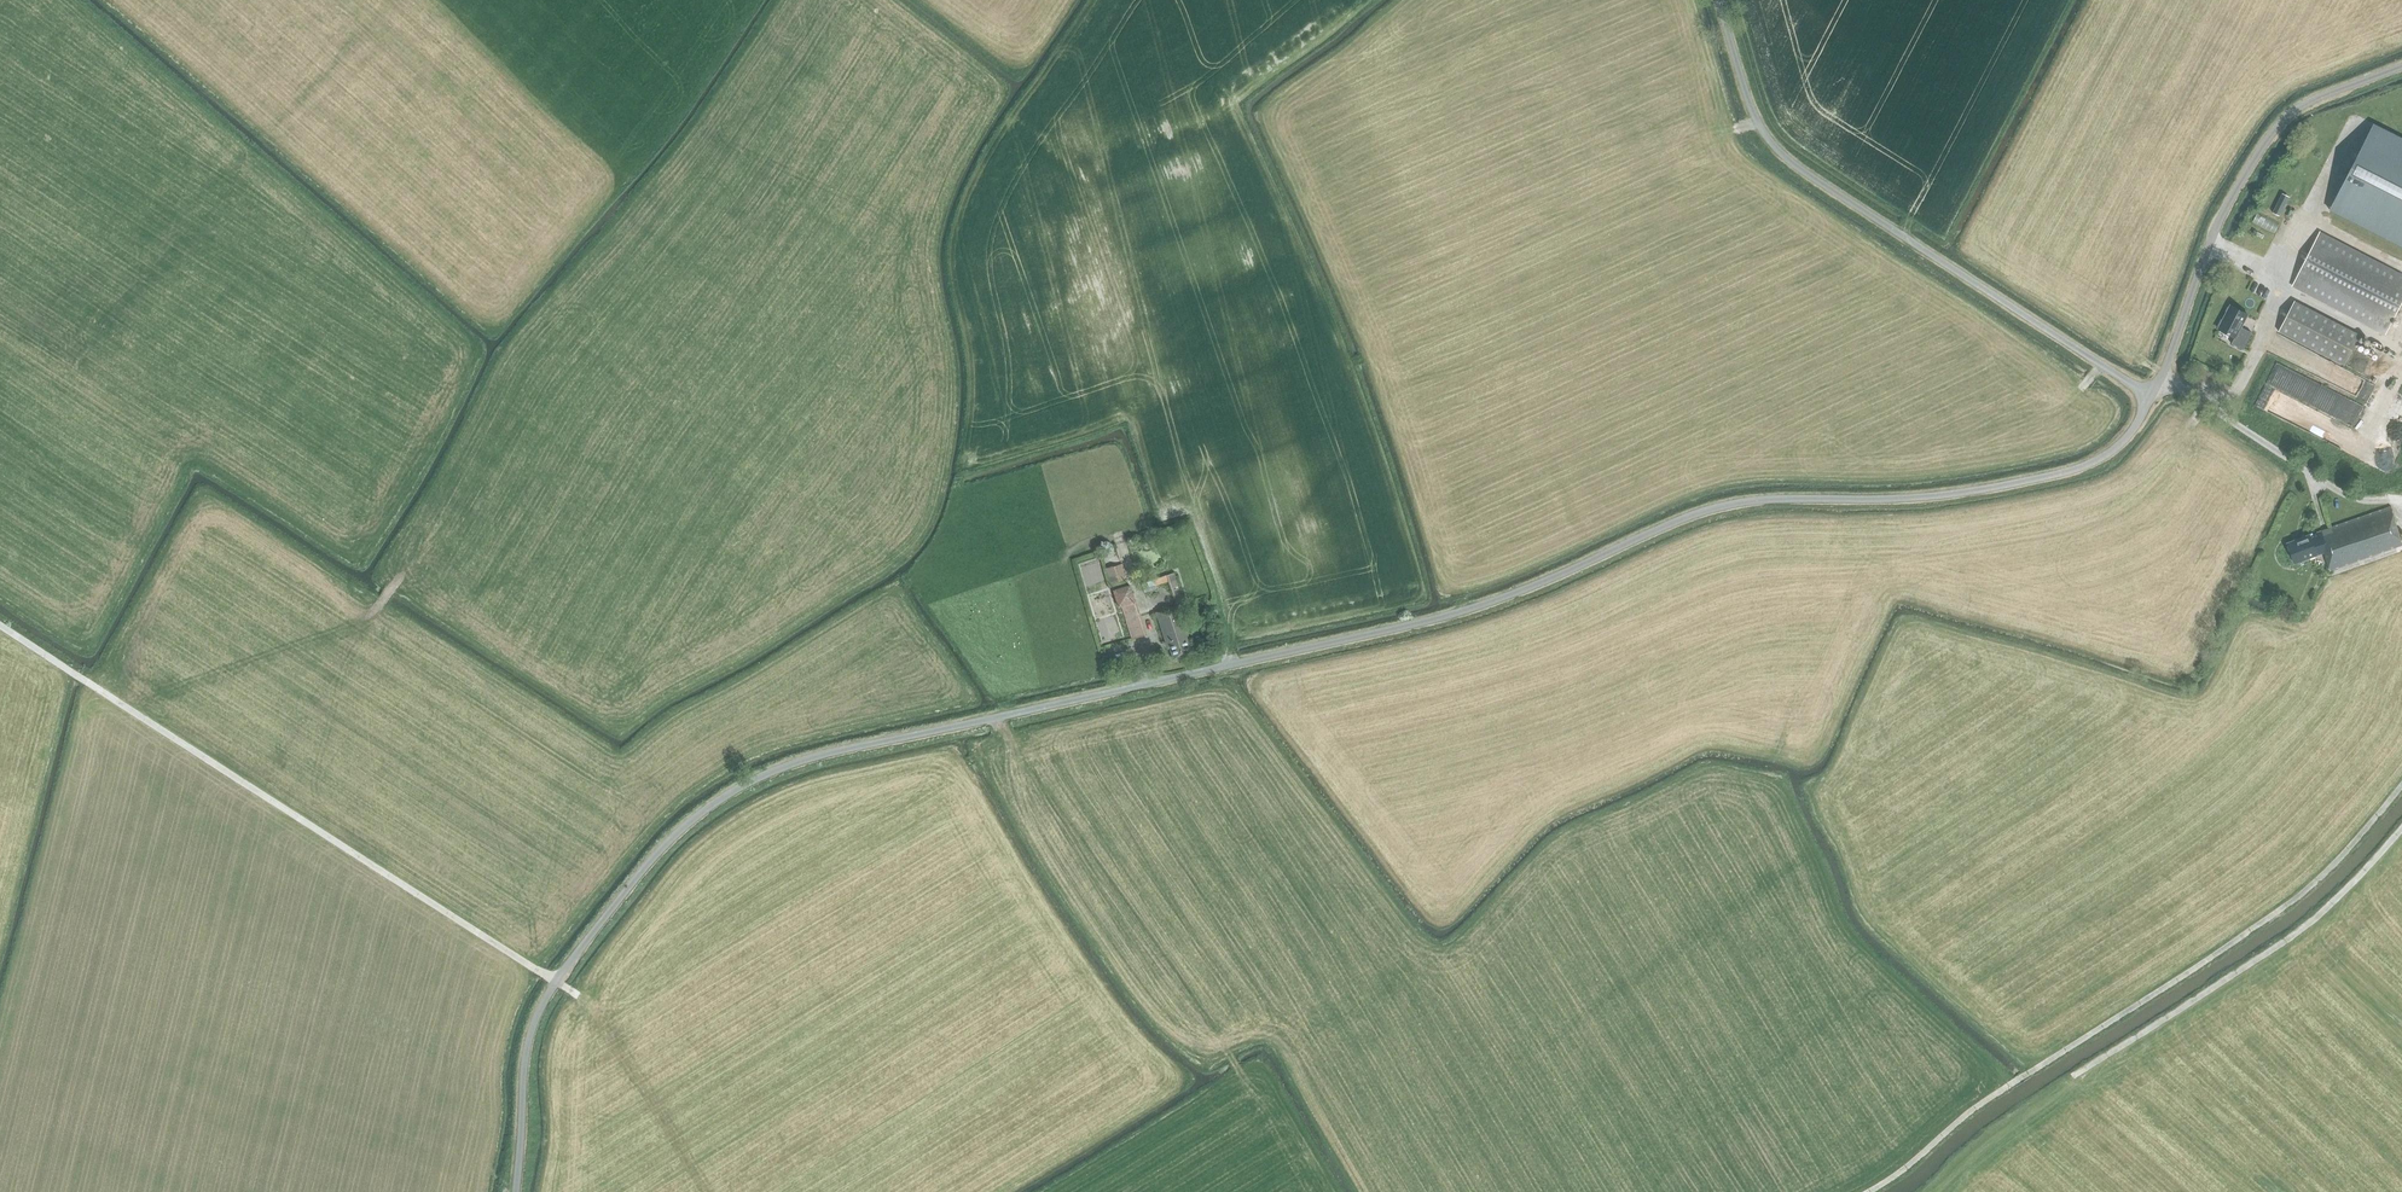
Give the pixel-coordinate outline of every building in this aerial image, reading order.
[(2401,252),(2401,156),(2368,138),(2329,214),(2401,252)] [(2398,273),(2319,232),(2292,286),(2385,334),(2401,302),(2401,275),(2398,273)] [(2360,336),(2294,301),(2278,331),(2344,366),(2360,336)] [(2248,314),(2230,305),(2218,329),(2235,338),(2232,344),(2243,350),(2252,333),(2241,327),(2248,314)] [(2276,363),(2257,407),(2314,431),(2332,388),(2276,363)] [(2329,572),(2401,546),(2401,542),(2390,506),(2317,532),(2318,534),(2310,537),(2309,535),(2287,542),(2294,563),(2317,555),(2317,554),(2322,552),(2329,572)] [(1101,556),(1080,562),(1104,642),(1124,637),(1101,556)] [(1112,582),(1128,576),(1122,561),(1107,567),(1112,582)] [(1183,603),(1174,573),(1141,584),(1143,589),(1167,582),(1175,605),(1155,612),(1167,651),(1170,650),(1173,660),(1191,654),(1187,644),(1189,644),(1177,605),(1183,603)] [(1146,635),(1129,585),(1112,590),(1119,610),(1121,609),(1132,640),(1146,635)]
